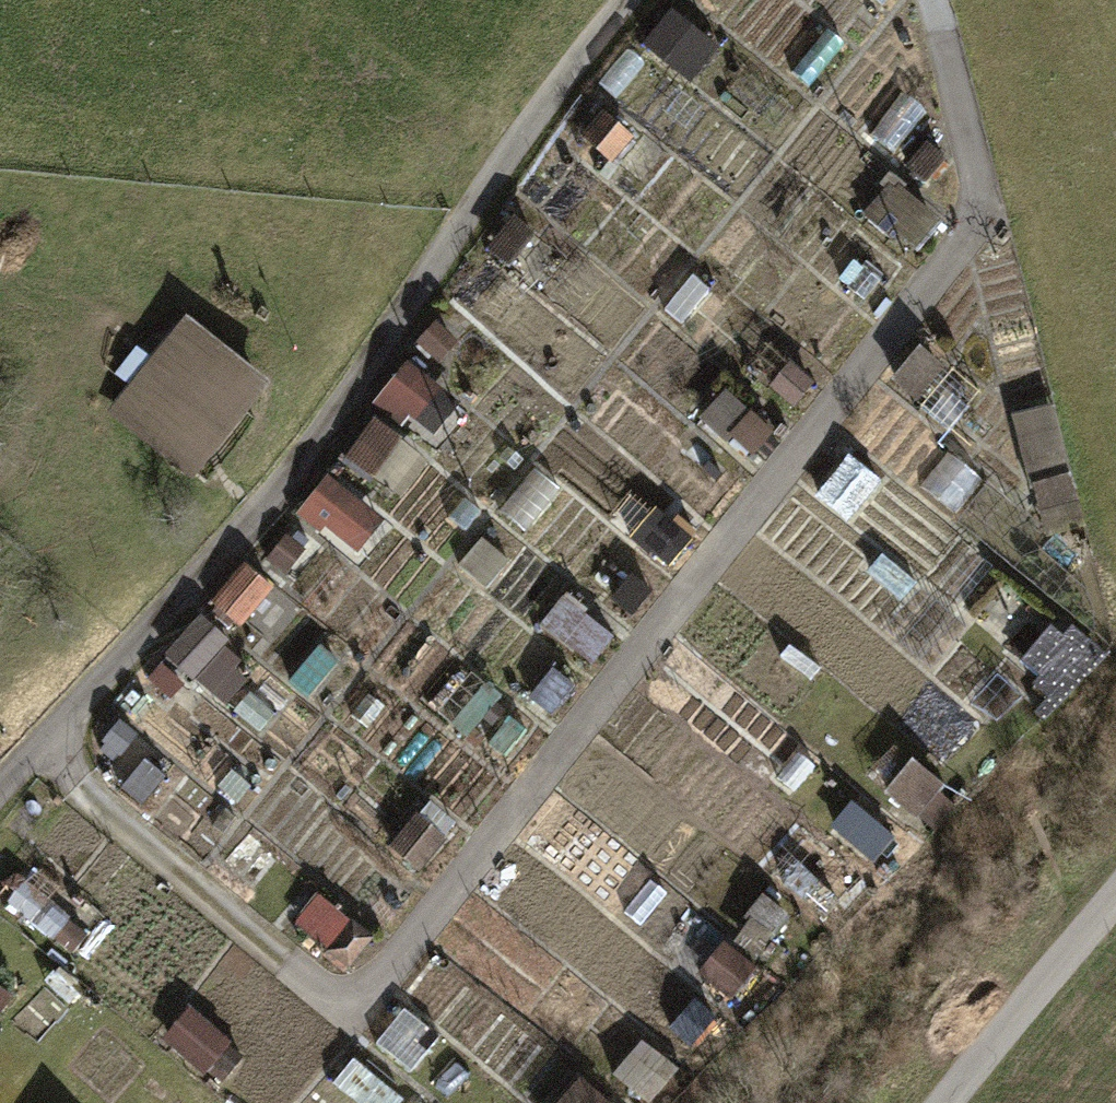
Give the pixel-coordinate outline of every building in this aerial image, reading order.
[(721,45),(672,4),(640,42),(688,83),(721,45)] [(933,108),(895,76),(880,93),(918,126),(933,108)] [(638,138),(603,109),(579,138),(614,167),(638,138)] [(950,161),(926,140),(904,166),(928,187),(950,161)] [(945,225),(895,183),(868,214),(919,256),(945,225)] [(537,236),(514,217),(485,250),(508,269),(537,236)] [(271,392),(190,321),(113,407),(194,479),(271,392)] [(445,349),(428,335),(409,357),(426,372),(445,349)] [(819,381),(769,339),(747,365),(797,407),(819,381)] [(950,370),(923,347),(891,385),(919,408),(950,370)] [(440,393),(409,367),(377,405),(408,431),(440,393)] [(777,439),(731,401),(709,427),(755,465),(777,439)] [(1050,403),(1020,408),(1025,437),(1056,432),(1050,403)] [(429,464),(374,417),(344,453),(399,499),(429,464)] [(881,480),(852,455),(823,489),(853,514),(881,480)] [(549,481),(529,465),(491,510),(511,527),(549,481)] [(336,467),(304,503),(360,550),(391,514),(336,467)] [(1072,477),(1040,485),(1047,514),(1080,507),(1072,477)] [(510,563),(482,539),(458,567),(486,591),(510,563)] [(274,588),(246,564),(212,603),(241,628),(274,588)] [(656,588),(633,568),(611,594),(635,613),(656,588)] [(617,640),(563,595),(540,622),(594,668),(617,640)] [(228,638),(201,616),(169,653),(196,676),(228,638)] [(819,672),(804,660),(766,706),(780,718),(819,672)] [(582,688),(557,667),(531,697),(557,718),(582,688)] [(130,729),(114,716),(98,735),(114,748),(130,729)] [(951,787),(917,759),(888,794),(921,822),(951,787)] [(782,809),(762,792),(740,818),(760,835),(782,809)] [(451,840),(421,814),(390,851),(421,877),(451,840)] [(105,923),(37,867),(9,901),(76,957),(105,923)] [(794,914),(767,892),(741,922),(768,945),(794,914)] [(347,978),(379,940),(326,895),(293,933),(347,978)] [(493,919),(472,902),(441,939),(461,956),(493,919)] [(748,970),(731,957),(713,979),(729,992),(748,970)] [(12,996),(0,987),(0,1010),(12,996)] [(213,1015),(186,1041),(229,1085),(256,1058),(213,1015)] [(349,1039),(332,1025),(314,1047),(331,1061),(349,1039)]
